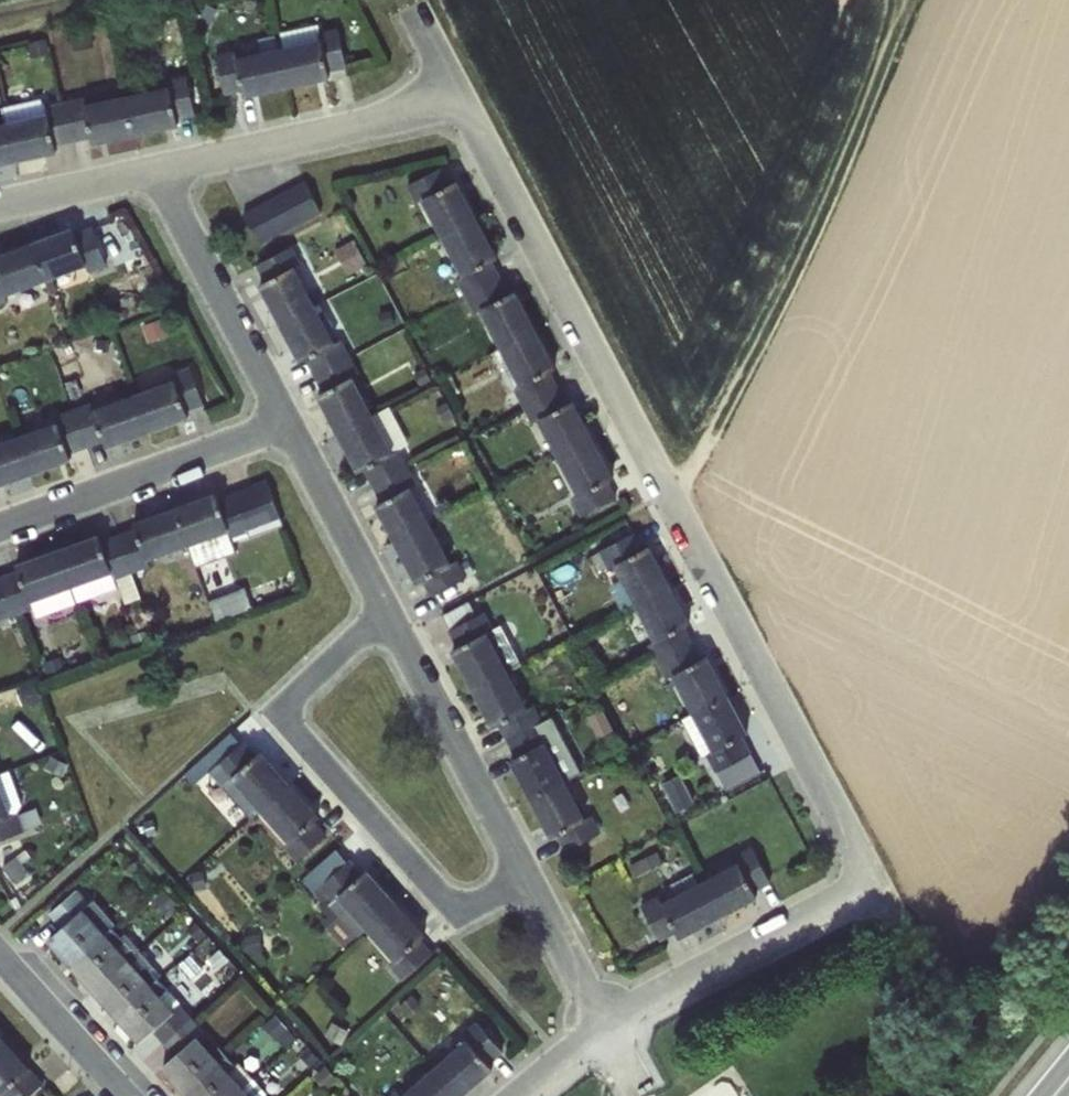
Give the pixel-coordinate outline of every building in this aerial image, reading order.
[(319,37),(277,47),(286,88),(331,78),(330,72),(348,68),(339,27),(318,31),(319,37)] [(245,97),(286,88),(277,47),(237,55),(236,48),(216,53),(225,93),(243,89),(245,97)] [(167,85),(125,95),(134,136),(179,126),(178,120),(196,116),(187,75),(166,79),(167,85)] [(93,145),(134,136),(125,95),(85,103),(84,97),(64,101),(73,141),(91,137),(93,145)] [(55,145),(73,141),(64,101),(44,105),(45,112),(3,121),(12,162),(57,152),(55,145)] [(12,162),(3,121),(0,122),(0,165),(12,162)] [(422,201),(442,240),(480,221),(459,180),(453,183),(445,166),(407,185),(417,204),(422,201)] [(305,181),(242,213),(259,246),(321,213),(305,181)] [(499,258),(480,221),(442,240),(461,276),(454,279),(464,298),(501,279),(492,262),(499,258)] [(71,229),(32,243),(46,283),(85,269),(87,275),(106,268),(92,229),(74,236),(71,229)] [(46,283),(32,243),(0,255),(0,306),(8,303),(5,297),(46,283)] [(260,284),(280,323),(320,307),(299,267),(306,264),(296,246),(258,266),(266,281),(260,284)] [(509,295),(501,279),(464,298),(473,316),(479,313),(499,352),(536,332),(515,291),(509,295)] [(307,360),(314,374),(353,356),(343,338),(337,342),(320,307),(280,323),(301,363),(307,360)] [(556,370),(536,332),(499,352),(517,387),(511,390),(522,409),(559,390),(550,373),(556,370)] [(317,394),(337,433),(373,412),(356,377),(362,374),(353,356),(314,374),(323,391),(317,394)] [(172,380),(132,395),(146,434),(189,419),(187,413),(204,406),(190,367),(170,374),(172,380)] [(567,405),(559,390),(522,409),(532,426),(538,423),(558,461),(596,442),(574,401),(567,405)] [(106,448),(146,434),(132,395),(93,408),(91,402),(71,409),(86,448),(104,441),(106,448)] [(69,454),(86,448),(71,409),(52,416),(55,422),(13,437),(29,476),(71,461),(69,454)] [(364,470),(373,486),(409,466),(400,448),(394,451),(373,412),(337,433),(358,473),(364,470)] [(29,476),(13,437),(0,442),(0,486),(29,476)] [(615,480),(596,442),(558,461),(576,497),(570,500),(579,519),(617,500),(609,483),(615,480)] [(375,506),(394,543),(431,524),(413,488),(419,485),(409,466),(373,486),(381,502),(375,506)] [(236,486),(239,504),(273,497),(270,480),(236,486)] [(217,492),(175,507),(186,548),(228,533),(231,540),(250,533),(235,492),(219,498),(217,492)] [(135,529),(121,534),(133,574),(152,568),(149,561),(186,548),(175,507),(133,522),(135,529)] [(451,562),(431,524),(394,543),(415,584),(421,581),(429,598),(467,578),(457,559),(451,562)] [(615,566),(635,604),(672,585),(651,545),(646,547),(637,531),(600,550),(609,569),(615,566)] [(99,534),(58,549),(75,588),(111,574),(114,581),(133,574),(121,534),(102,540),(99,534)] [(19,571),(1,577),(16,616),(35,609),(33,602),(75,588),(58,549),(16,564),(19,571)] [(16,616),(1,577),(0,578),(0,622),(16,616)] [(691,623),(672,585),(635,604),(653,641),(647,644),(656,662),(693,643),(684,626),(691,623)] [(451,650),(471,689),(507,668),(489,633),(496,630),(486,612),(448,630),(457,647),(451,650)] [(701,659),(693,643),(656,662),(666,680),(672,677),(691,716),(729,697),(708,656),(701,659)] [(498,726),(506,742),(543,722),(534,704),(527,707),(507,668),(471,689),(491,729),(498,726)] [(748,735),(729,697),(691,716),(680,720),(700,758),(703,755),(713,774),(726,790),(760,773),(742,738),(748,735)] [(508,762),(527,799),(565,780),(546,744),(552,741),(543,722),(506,742),(515,758),(508,762)] [(232,781),(261,813),(292,785),(261,751),(257,755),(244,741),(213,769),(227,785),(232,781)] [(681,806),(695,800),(683,773),(669,779),(681,806)] [(585,818),(565,780),(527,799),(549,840),(554,837),(563,854),(600,834),(591,815),(585,818)] [(0,781),(0,840),(25,831),(17,811),(11,813),(0,781)] [(320,816),(292,785),(261,813),(288,843),(283,848),(296,863),(327,836),(314,821),(320,816)] [(734,862),(696,882),(715,919),(756,898),(753,893),(770,884),(750,847),(731,856),(734,862)] [(358,940),(366,930),(397,902),(367,868),(362,872),(350,858),(336,848),(303,881),(318,887),(331,901),(326,903),(358,940)] [(678,939),(715,919),(696,882),(660,901),(656,894),(638,904),(657,941),(674,932),(678,939)] [(69,967),(120,937),(103,917),(97,923),(85,909),(90,905),(77,889),(47,915),(60,929),(47,941),(69,967)] [(426,934),(397,902),(366,930),(393,961),(388,965),(402,981),(433,953),(420,939),(426,934)] [(120,937),(69,967),(93,994),(133,963),(129,959),(140,950),(125,933),(120,937)] [(133,963),(93,994),(115,1019),(163,986),(148,968),(142,974),(133,963)] [(162,1043),(190,1016),(163,986),(115,1019),(137,1044),(152,1031),(162,1043)] [(190,1016),(162,1043),(173,1056),(161,1067),(184,1094),(227,1056),(218,1045),(211,1051),(199,1037),(204,1032),(190,1016)] [(430,1070),(453,1095),(464,1095),(492,1073),(489,1068),(503,1056),(476,1023),(459,1037),(463,1042),(430,1070)] [(43,1083),(0,1035),(0,1095),(29,1095),(43,1083)] [(184,1094),(186,1095),(235,1095),(256,1081),(238,1065),(236,1066),(227,1056),(184,1094)] [(430,1070),(399,1095),(394,1091),(388,1095),(453,1095),(430,1070)] [(235,1095),(266,1095),(256,1081),(235,1095)]
